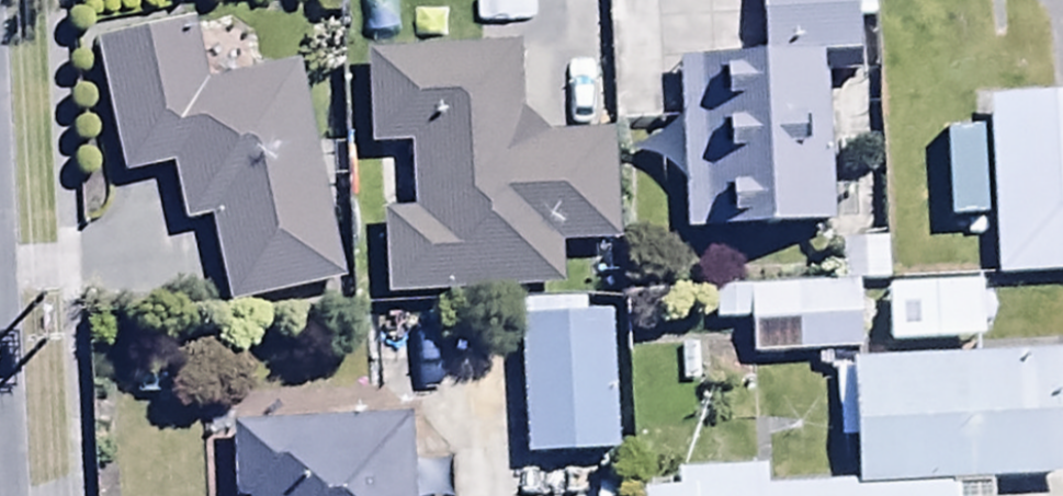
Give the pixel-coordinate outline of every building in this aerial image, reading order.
[(829,239),(821,70),(862,67),(859,0),(758,0),(762,66),(679,67),(686,245),(829,239)] [(188,31),(97,51),(124,183),(171,174),(183,232),(214,226),(233,316),(343,293),(299,76),(201,95),(188,31)] [(523,55),(370,59),(373,152),(412,151),(414,219),(383,220),(386,305),(566,298),(565,251),(618,249),(615,146),(544,148),(524,126),(523,55)] [(997,286),(1062,284),(1062,106),(987,108),(997,286)] [(891,253),(891,285),(967,283),(967,252),(891,253)] [(862,359),(860,293),(716,299),(717,330),(749,329),(750,364),(862,359)] [(616,325),(524,326),(527,464),(618,462),(616,325)] [(996,490),(1062,488),(1062,363),(851,370),(858,495),(851,495),(996,495),(996,490)] [(235,434),(238,495),(414,495),(413,429),(235,434)] [(768,476),(677,480),(678,495),(768,495),(768,476)]
